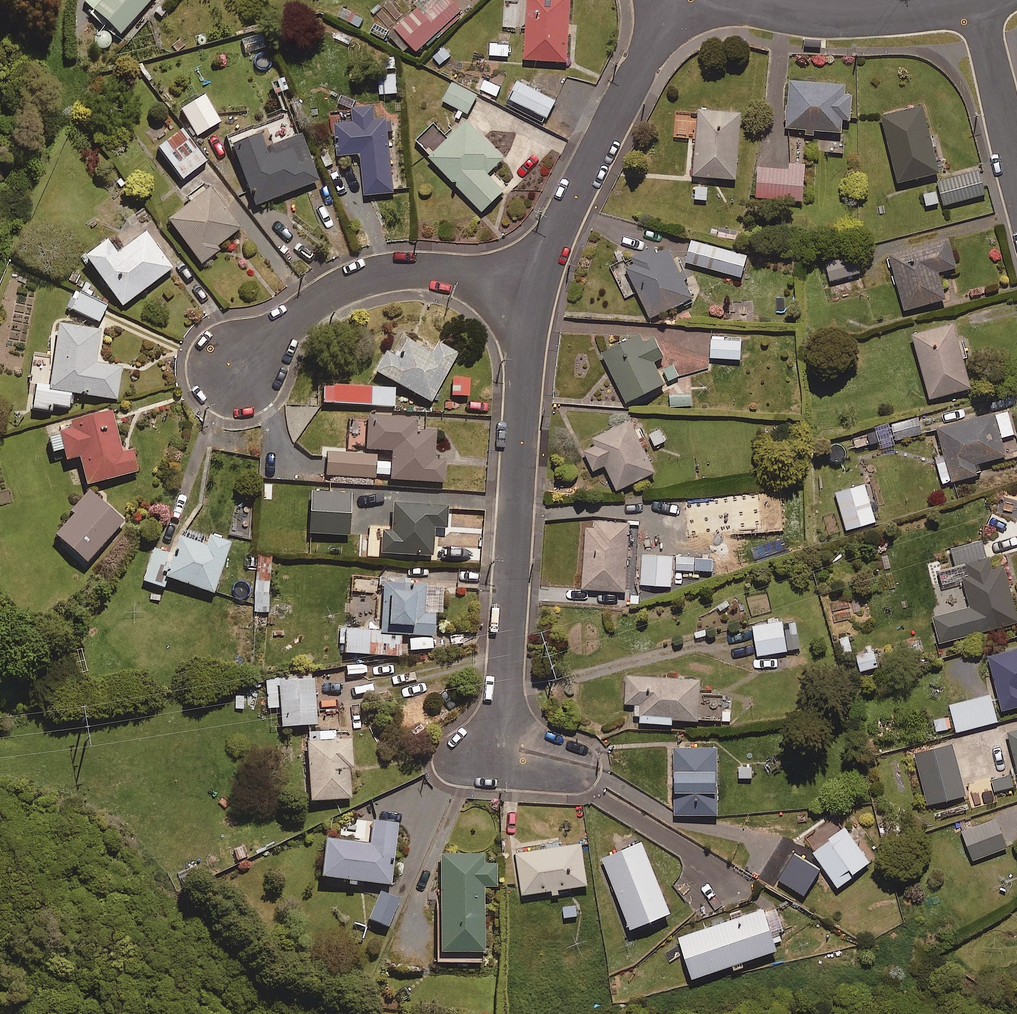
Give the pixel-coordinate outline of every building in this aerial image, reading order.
[(89,13),(116,37),(149,0),(100,0),(89,13)] [(449,0),(417,0),(412,4),(416,8),(389,31),(409,55),(459,12),(449,0)] [(525,5),(507,4),(505,27),(525,28),(524,59),(566,61),(569,0),(525,0),(525,5)] [(366,17),(341,6),(336,17),(360,29),(366,17)] [(395,72),(377,73),(378,93),(395,93),(395,72)] [(503,86),(484,77),(478,89),(496,99),(503,86)] [(843,83),(789,81),(787,130),(841,132),(842,117),(850,118),(851,95),(843,94),(843,83)] [(476,96),(452,82),(442,100),(466,113),(476,96)] [(555,99),(516,82),(508,101),(546,118),(555,99)] [(218,122),(202,96),(179,110),(194,136),(218,122)] [(372,104),(357,105),(357,114),(334,116),(338,155),(360,153),(364,194),(393,192),(386,119),(373,121),(372,104)] [(939,172),(923,106),(883,116),(899,182),(939,172)] [(740,113),(698,109),(693,175),(735,179),(740,113)] [(503,158),(467,119),(429,156),(480,210),(502,190),(486,173),(503,158)] [(203,161),(176,129),(154,148),(182,179),(203,161)] [(788,164),(790,133),(774,132),(771,167),(757,166),(755,197),(801,201),(804,165),(788,164)] [(263,149),(256,134),(229,146),(254,207),(316,181),(297,135),(263,149)] [(983,194),(977,168),(936,179),(942,205),(983,194)] [(237,229),(205,188),(165,221),(200,264),(217,251),(214,247),(237,229)] [(170,268),(142,233),(114,255),(103,241),(81,258),(120,307),(170,268)] [(955,267),(948,239),(890,254),(904,309),(945,299),(938,271),(955,267)] [(746,255),(691,240),(685,261),(740,277),(746,255)] [(650,247),(610,262),(624,300),(638,294),(647,317),(692,300),(671,247),(653,254),(650,247)] [(860,273),(856,255),(825,262),(829,280),(860,273)] [(104,306),(75,293),(68,309),(97,323),(104,306)] [(970,388),(953,324),(913,335),(930,398),(970,388)] [(34,363),(29,410),(50,413),(50,407),(67,409),(69,394),(115,400),(119,367),(93,364),(96,331),(54,326),(49,364),(34,363)] [(656,342),(631,338),(602,351),(624,401),(663,384),(653,363),(663,356),(656,342)] [(429,353),(405,340),(395,358),(384,352),(372,373),(429,403),(454,354),(434,344),(429,353)] [(740,341),(710,340),(710,358),(740,359),(740,341)] [(468,380),(451,379),(450,396),(467,397),(468,380)] [(393,389),(321,385),(320,403),(392,407),(393,389)] [(691,394),(669,396),(670,409),(692,407),(691,394)] [(976,464),(1007,455),(1008,460),(1016,457),(1016,439),(1009,409),(937,428),(947,462),(937,465),(942,484),(979,474),(976,464)] [(119,454),(108,411),(56,425),(59,436),(46,439),(50,452),(60,450),(63,461),(76,457),(84,486),(135,472),(129,452),(119,454)] [(412,418),(376,417),(364,424),(363,450),(390,451),(389,481),(442,483),(442,461),(432,461),(433,434),(411,433),(412,418)] [(922,433),(918,418),(893,425),(897,440),(922,433)] [(653,472),(629,421),(593,438),(596,445),(582,452),(592,471),(604,465),(616,490),(653,472)] [(374,455),(326,453),(325,476),(373,478),(374,455)] [(875,521),(864,484),(836,493),(847,530),(875,521)] [(121,522),(87,492),(69,512),(71,515),(52,536),(83,564),(121,522)] [(349,495),(308,493),(306,535),(347,536),(349,495)] [(445,508),(391,505),(390,532),(381,531),(379,554),(430,557),(432,529),(444,529),(445,508)] [(759,530),(759,514),(719,517),(720,532),(759,530)] [(628,523),(586,521),(582,589),(625,591),(628,523)] [(178,538),(172,555),(151,549),(141,581),(162,588),(165,579),(211,594),(228,543),(207,536),(204,546),(178,538)] [(982,541),(950,550),(955,566),(937,571),(941,585),(963,579),(971,608),(934,618),(940,643),(1016,622),(1016,619),(1003,567),(990,570),(982,541)] [(672,556),(642,555),(641,585),(671,586),(672,556)] [(354,617),(378,618),(378,632),(339,630),(338,654),(398,657),(399,636),(431,637),(432,613),(423,613),(424,589),(407,588),(407,580),(379,579),(378,596),(355,596),(354,617)] [(786,651),(781,622),(752,626),(757,656),(786,651)] [(989,655),(1001,710),(1016,707),(1016,649),(989,655)] [(876,651),(855,653),(856,665),(850,666),(853,696),(866,695),(863,670),(878,668),(876,651)] [(365,662),(344,663),(345,675),(365,675),(365,662)] [(699,680),(626,677),(625,704),(640,705),(640,723),(671,724),(672,720),(697,720),(699,680)] [(312,679),(274,681),(276,728),(315,726),(312,679)] [(995,722),(989,696),(949,705),(956,732),(995,722)] [(722,698),(705,697),(704,719),(721,720),(722,698)] [(334,732),(304,734),(308,802),(349,800),(347,773),(351,773),(349,741),(334,742),(334,732)] [(965,796),(953,745),(916,753),(927,805),(965,796)] [(716,749),(673,749),(674,815),(716,815),(716,749)] [(1010,774),(991,778),(995,797),(1015,792),(1010,774)] [(1006,848),(996,819),(962,830),(972,859),(1006,848)] [(318,878),(344,882),(343,887),(355,888),(355,883),(388,887),(395,825),(371,822),(369,846),(323,841),(318,878)] [(870,862),(844,828),(811,852),(837,887),(870,862)] [(542,841),(543,850),(515,854),(521,895),(547,891),(548,896),(559,895),(559,890),(586,885),(580,844),(559,848),(558,839),(542,841)] [(669,914),(641,843),(602,859),(630,929),(669,914)] [(480,856),(439,855),(438,954),(480,955),(481,888),(493,889),(494,866),(480,866),(480,856)] [(398,900),(380,892),(367,921),(385,929),(398,900)] [(766,919),(764,910),(678,936),(690,977),(775,952),(773,943),(785,940),(778,916),(766,919)]
